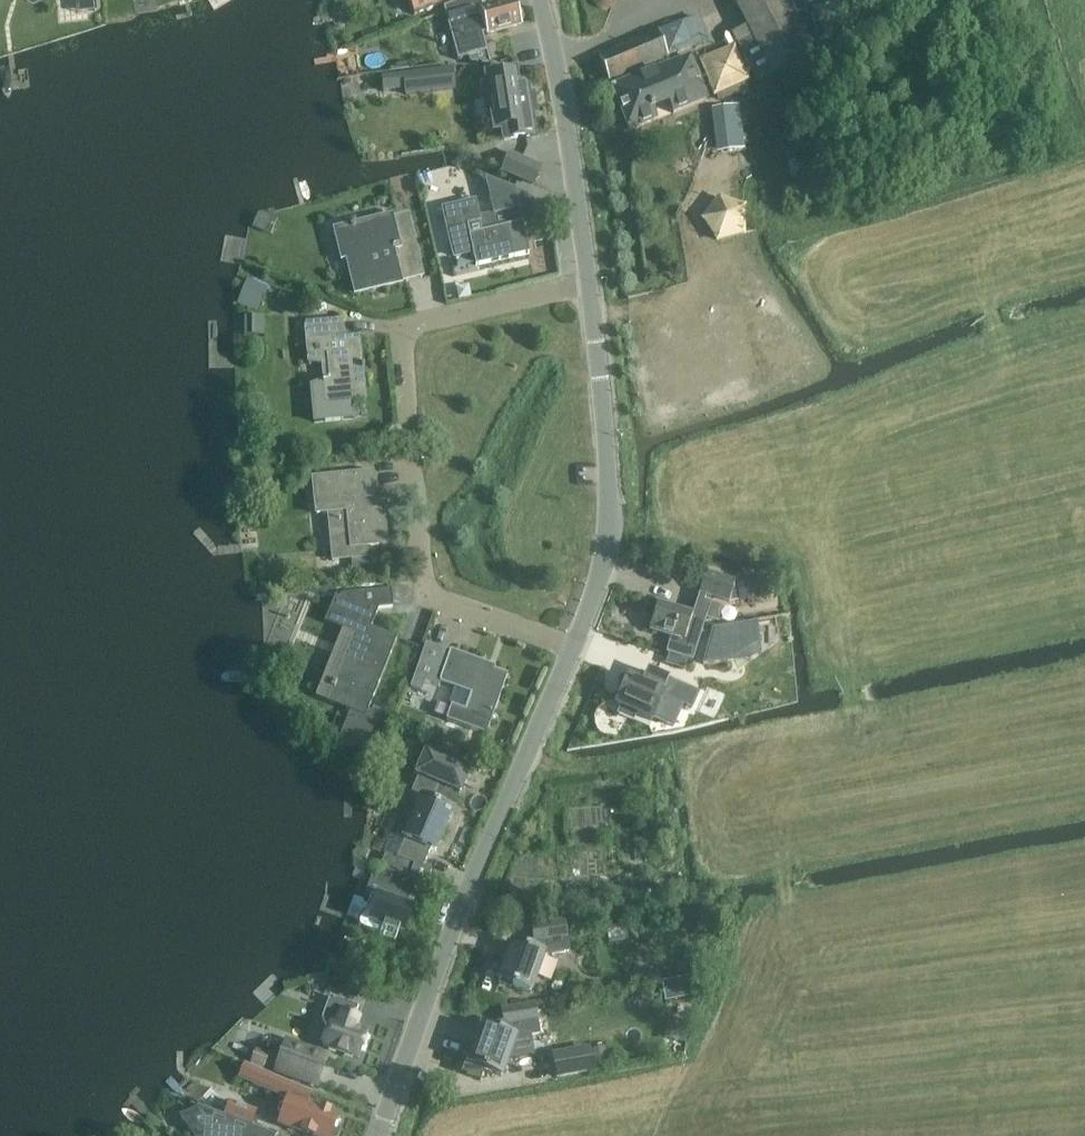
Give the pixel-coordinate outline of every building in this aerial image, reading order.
[(100,9),(100,0),(78,0),(78,9),(100,9)] [(414,15),(452,0),(408,0),(414,15)] [(457,4),(444,8),(458,60),(468,57),(470,62),(490,64),(482,34),(487,33),(487,35),(522,25),(515,0),(514,0),(509,1),(509,0),(455,0),(457,4)] [(811,54),(784,0),(732,0),(770,75),(811,54)] [(658,31),(600,56),(610,81),(668,57),(658,31)] [(714,96),(750,81),(735,45),(699,60),(714,96)] [(616,86),(612,87),(614,90),(629,127),(628,127),(629,130),(632,129),(632,128),(653,120),(654,121),(657,119),(656,116),(655,116),(653,110),(654,109),(653,105),(669,99),(673,109),(672,110),(674,113),(677,112),(677,111),(707,99),(690,57),(616,86)] [(451,68),(381,77),(383,91),(405,89),(406,95),(454,89),(451,68)] [(486,73),(493,132),(503,131),(504,139),(540,135),(533,81),(521,82),(520,68),(486,73)] [(712,110),(717,153),(743,150),(738,107),(712,110)] [(510,154),(502,170),(533,183),(540,167),(510,154)] [(475,201),(443,208),(454,257),(474,252),(476,265),(529,253),(522,224),(526,223),(523,208),(519,209),(514,190),(487,180),(495,214),(479,218),(475,201)] [(745,235),(747,206),(719,196),(701,219),(717,243),(745,235)] [(278,220),(259,212),(253,227),(271,235),(278,220)] [(393,213),(335,227),(343,259),(347,258),(355,293),(401,283),(399,272),(420,267),(407,213),(394,216),(393,213)] [(260,307),(267,290),(250,283),(243,300),(260,307)] [(266,315),(248,316),(249,333),(266,332),(266,315)] [(339,319),(305,322),(307,341),(306,341),(308,363),(321,364),(323,381),(310,386),(313,423),(354,419),(352,400),(366,399),(365,385),(361,336),(341,338),(339,319)] [(352,559),(353,575),(368,573),(367,557),(366,546),(387,544),(384,515),(382,516),(381,506),(374,506),(373,488),(374,488),(373,473),(312,479),(315,515),(327,514),(332,561),(352,559)] [(659,602),(650,629),(672,636),(666,653),(669,654),(687,660),(692,662),(706,619),(718,622),(722,607),(711,604),(711,603),(704,601),(706,595),(729,602),(735,583),(705,574),(693,613),(659,602)] [(764,578),(738,582),(741,599),(767,595),(764,578)] [(339,738),(372,751),(386,716),(368,709),(397,638),(371,627),(379,608),(393,606),(391,589),(336,595),(325,622),(365,638),(353,667),(343,664),(328,701),(350,711),(339,738)] [(712,630),(703,665),(731,663),(759,644),(757,623),(712,630)] [(452,705),(446,720),(487,734),(507,674),(483,666),(484,662),(451,651),(450,652),(426,644),(411,687),(422,690),(426,681),(440,686),(442,680),(472,691),(466,710),(452,705)] [(751,694),(756,671),(735,667),(730,689),(751,694)] [(629,679),(617,705),(652,721),(653,719),(673,727),(683,705),(692,709),(698,694),(648,671),(642,685),(629,679)] [(436,851),(450,817),(453,810),(448,808),(456,790),(460,792),(470,769),(426,751),(416,774),(419,775),(411,794),(413,795),(396,835),(402,838),(402,836),(406,838),(398,857),(386,853),(380,868),(421,883),(421,882),(428,884),(433,870),(424,866),(431,849),(436,851)] [(418,891),(421,883),(380,868),(378,875),(373,873),(365,894),(372,896),(370,902),(366,911),(361,919),(360,921),(360,922),(361,926),(363,927),(381,934),(380,937),(395,943),(400,931),(404,932),(413,907),(406,905),(412,889),(418,891)] [(533,925),(535,942),(568,938),(566,921),(533,925)] [(534,993),(547,956),(512,943),(499,980),(534,993)] [(656,981),(672,978),(671,968),(655,971),(656,981)] [(503,1009),(505,1024),(539,1020),(536,1004),(503,1009)] [(360,1017),(340,1010),(340,1011),(337,1010),(322,1017),(328,1029),(323,1044),(360,1058),(368,1034),(360,1031),(357,1026),(360,1017)] [(684,1042),(686,1025),(670,1025),(669,1041),(684,1042)] [(518,1037),(515,1036),(483,1027),(470,1064),(504,1076),(518,1037)] [(326,1054),(285,1039),(273,1072),(318,1088),(330,1055),(326,1054)] [(558,1077),(593,1071),(589,1049),(554,1055),(558,1077)] [(287,1096),(278,1123),(316,1135),(333,1135),(339,1115),(309,1104),(312,1093),(244,1064),(239,1076),(287,1096)] [(224,1114),(253,1125),(258,1111),(229,1100),(224,1114)] [(277,1134),(253,1125),(224,1114),(198,1105),(181,1116),(194,1135),(277,1135),(277,1134)]
